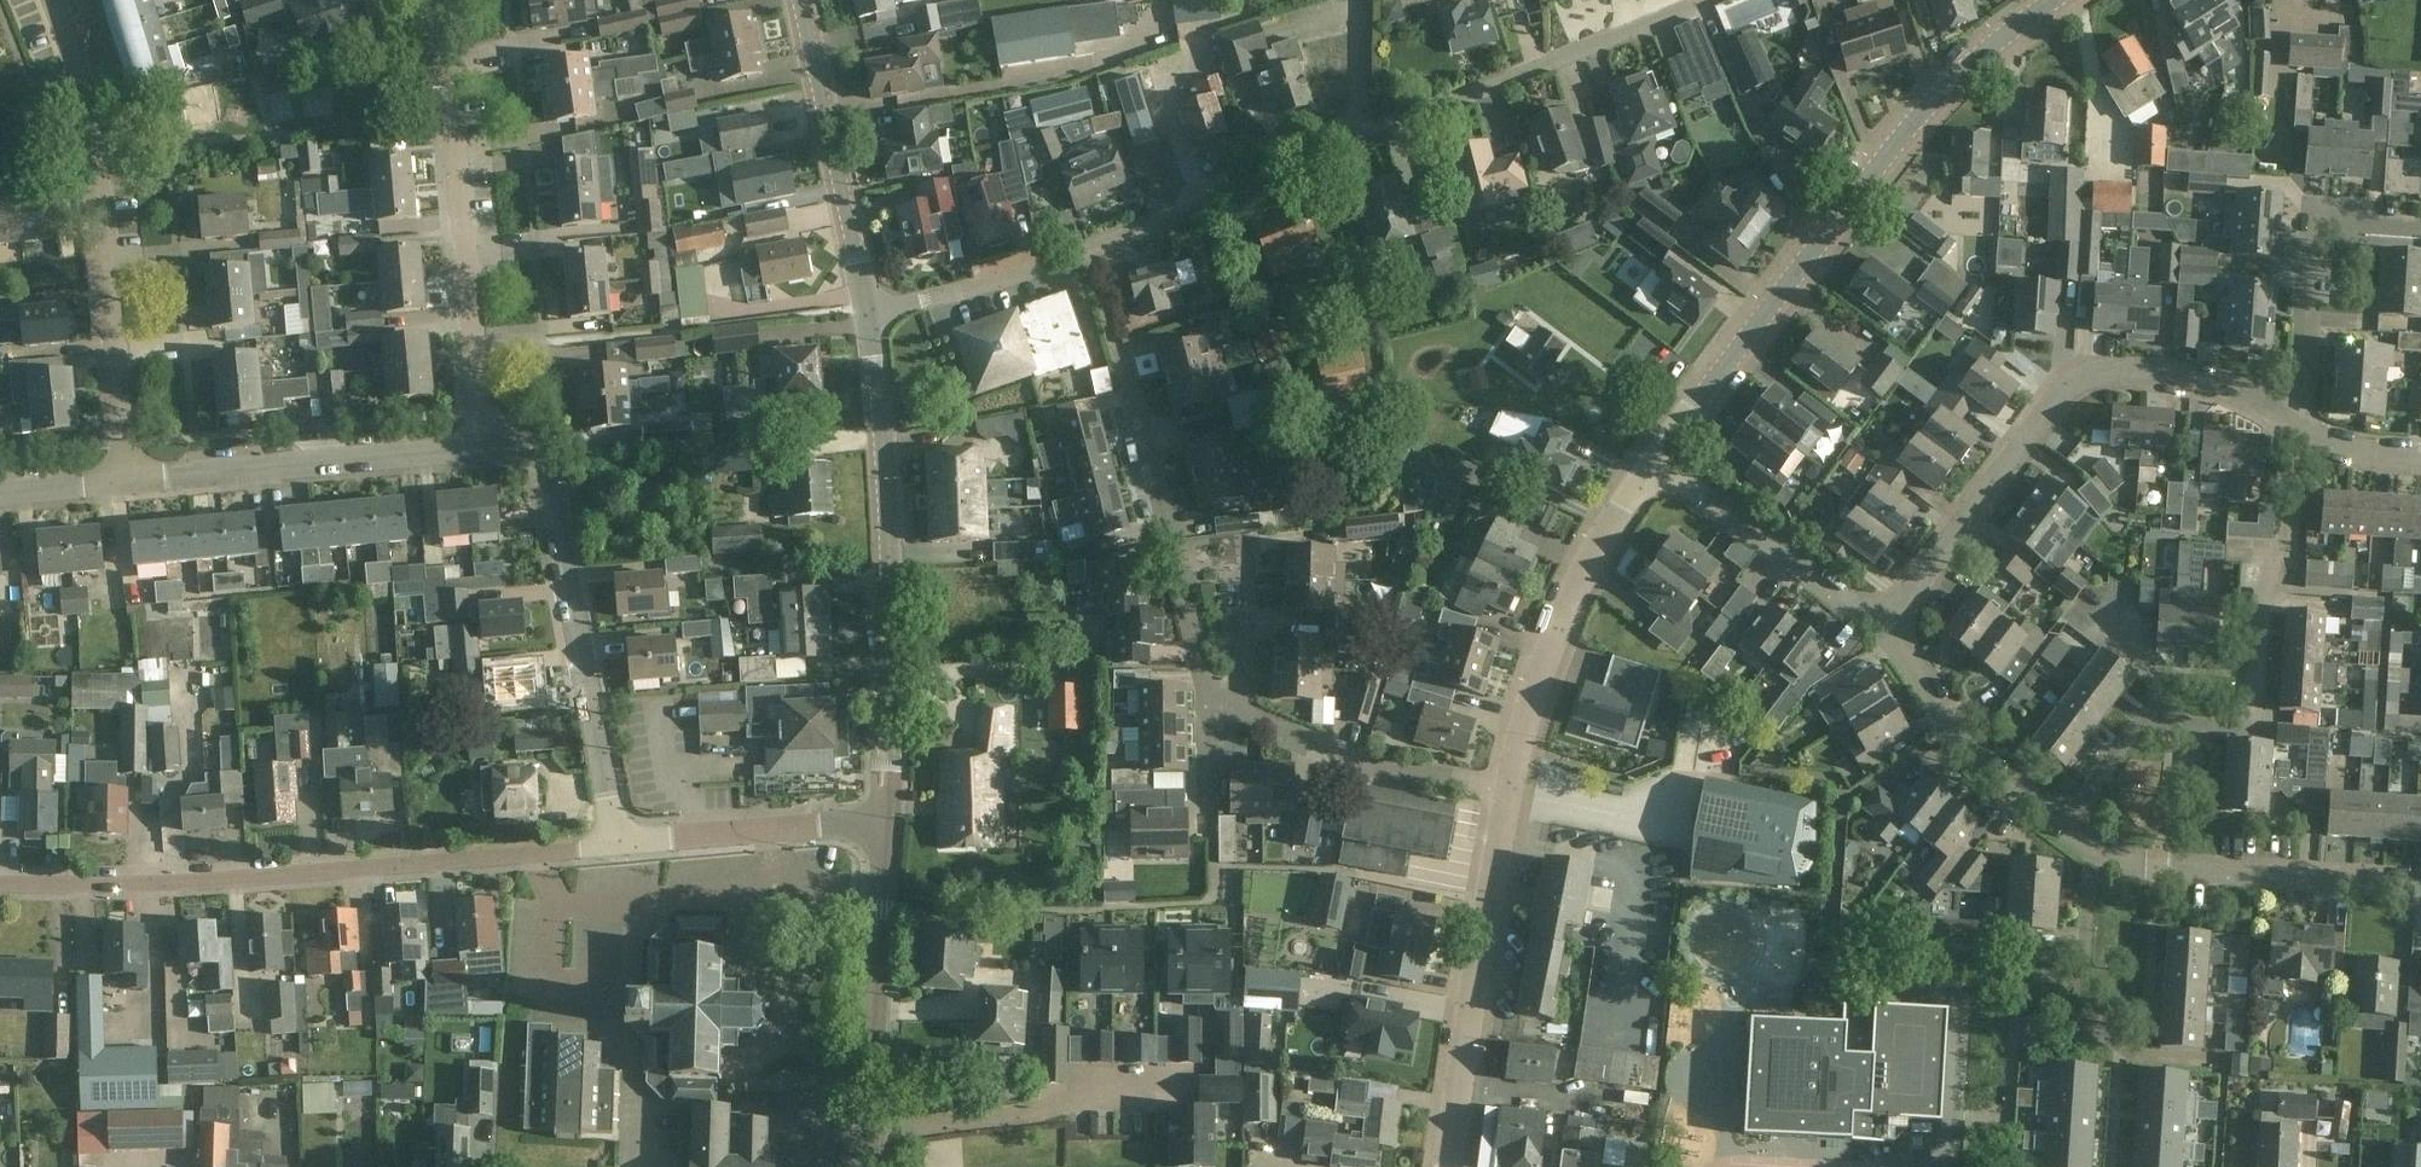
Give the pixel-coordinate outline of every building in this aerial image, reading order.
[(118,32),(158,20),(152,0),(123,0),(109,4),(118,32)] [(226,0),(224,0),(214,3),(219,22),(231,18),(226,0)] [(285,15),(280,0),(255,0),(240,5),(248,28),(285,15)] [(306,47),(313,45),(316,56),(353,44),(349,33),(368,27),(359,0),(315,0),(293,7),(306,47)] [(532,26),(533,28),(584,21),(581,0),(529,0),(530,6),(524,13),(526,22),(532,26)] [(648,20),(643,0),(633,0),(629,1),(632,15),(596,23),(600,40),(649,29),(649,26),(648,20)] [(648,20),(698,10),(695,0),(670,0),(656,3),(655,0),(643,0),(648,20)] [(854,11),(856,10),(858,18),(876,14),(877,21),(894,17),(891,4),(910,0),(851,0),(854,11)] [(1792,10),(1807,4),(1806,0),(1788,0),(1792,10)] [(1934,13),(1933,13),(1940,32),(1976,19),(1970,0),(1930,0),(1934,13)] [(2220,59),(2211,44),(2214,43),(2205,27),(2211,23),(2197,0),(2192,0),(2189,2),(2188,0),(2182,0),(2168,9),(2182,32),(2171,38),(2185,62),(2197,54),(2205,68),(2220,59)] [(2211,23),(2205,27),(2214,43),(2211,44),(2220,59),(2221,79),(2240,68),(2240,63),(2224,37),(2237,30),(2227,13),(2238,6),(2234,0),(2197,0),(2211,23)] [(920,33),(920,35),(962,27),(957,1),(915,9),(920,33)] [(1487,3),(1465,9),(1463,4),(1440,10),(1452,55),(1498,42),(1487,3)] [(999,70),(1077,58),(1120,51),(1113,4),(991,24),(999,70)] [(1860,9),(1877,63),(1906,54),(1892,11),(1878,15),(1874,4),(1860,9)] [(1877,63),(1860,9),(1845,14),(1848,25),(1834,29),(1848,72),(1877,63)] [(649,26),(649,29),(659,26),(663,40),(702,31),(698,10),(648,20),(649,26)] [(686,45),(689,59),(762,43),(757,24),(751,25),(749,15),(708,24),(711,39),(686,45)] [(1720,67),(1699,18),(1674,28),(1695,78),(1720,67)] [(118,32),(126,60),(167,48),(158,20),(118,32)] [(1256,24),(1248,27),(1215,37),(1228,78),(1256,69),(1251,55),(1265,51),(1256,24)] [(241,46),(235,27),(224,30),(230,49),(241,46)] [(2314,76),(2342,78),(2344,28),(2339,27),(2339,36),(2289,34),(2287,67),(2314,68),(2314,76)] [(2344,28),(2342,78),(2357,79),(2362,74),(2363,40),(2361,29),(2344,28)] [(1755,33),(1718,50),(1740,97),(1776,80),(1755,33)] [(939,34),(902,40),(904,56),(869,61),(875,97),(925,90),(921,64),(943,60),(939,34)] [(1256,58),(1261,74),(1255,76),(1264,104),(1274,101),(1278,115),(1308,106),(1295,65),(1302,63),(1294,39),(1270,47),(1272,53),(1256,58)] [(2103,59),(2112,73),(2100,81),(2124,119),(2163,95),(2151,74),(2131,41),(2127,44),(2123,43),(2117,47),(2116,51),(2103,59)] [(766,63),(762,43),(689,59),(692,73),(717,68),(720,82),(762,73),(760,64),(766,63)] [(177,81),(167,48),(126,60),(135,88),(155,82),(157,87),(177,81)] [(540,75),(543,94),(617,82),(638,77),(638,76),(658,73),(656,58),(614,65),(615,69),(589,73),(586,56),(543,63),(545,74),(540,75)] [(2393,67),(2391,82),(2390,96),(2407,98),(2409,69),(2393,67)] [(1809,70),(1792,94),(1815,109),(1831,85),(1809,70)] [(1115,79),(1132,134),(1154,128),(1138,73),(1115,79)] [(1631,82),(1630,79),(1612,85),(1613,89),(1612,90),(1620,112),(1618,113),(1628,140),(1638,137),(1639,140),(1670,129),(1658,94),(1655,94),(1649,78),(1652,77),(1651,75),(1631,82)] [(1212,97),(1222,94),(1216,76),(1194,83),(1197,92),(1176,98),(1191,143),(1223,133),(1212,97)] [(2297,76),(2295,111),(2310,112),(2313,77),(2297,76)] [(617,82),(543,94),(546,112),(551,111),(553,123),(595,116),(593,100),(640,92),(638,77),(617,82)] [(2266,96),(2267,80),(2252,79),(2251,95),(2266,96)] [(664,100),(668,115),(697,109),(693,92),(679,95),(676,80),(661,83),(664,100)] [(2389,111),(2390,96),(2391,82),(2376,81),(2373,143),(2387,143),(2389,111)] [(1086,93),(1032,107),(1039,131),(1092,117),(1086,93)] [(1836,124),(1815,109),(1792,94),(1769,128),(1813,157),(1836,124)] [(2065,122),(2066,97),(2066,96),(2024,94),(2021,144),(2062,146),(2062,138),(2064,138),(2065,122)] [(2407,98),(2390,96),(2389,111),(2420,113),(2420,99),(2407,98)] [(639,122),(668,115),(664,100),(635,107),(639,122)] [(884,141),(890,178),(943,170),(937,133),(931,134),(928,108),(897,113),(901,139),(884,141)] [(1012,145),(1018,143),(1019,143),(1021,142),(1025,141),(1032,138),(1038,136),(1035,127),(1032,119),(1030,112),(1030,110),(1004,117),(1012,145)] [(1540,164),(1543,167),(1547,169),(1553,172),(1563,175),(1573,173),(1573,174),(1596,169),(1596,170),(1617,165),(1605,119),(1584,125),(1586,131),(1573,134),(1564,111),(1555,115),(1553,110),(1548,112),(1544,115),(1541,118),(1538,121),(1528,125),(1532,134),(1531,139),(1531,143),(1532,148),(1533,152),(1535,156),(1537,160),(1540,164)] [(694,111),(668,117),(672,132),(697,127),(694,111)] [(730,153),(732,167),(748,164),(748,163),(745,149),(769,144),(762,113),(717,122),(724,154),(730,153)] [(1096,136),(1122,129),(1118,116),(1108,118),(1091,122),(1096,136)] [(2307,175),(2338,178),(2342,123),(2325,122),(2325,132),(2310,130),(2307,175)] [(2342,123),(2338,178),(2369,180),(2372,135),(2356,133),(2357,124),(2342,123)] [(2136,167),(2165,167),(2166,127),(2136,127),(2136,167)] [(1065,159),(1053,132),(1028,140),(1029,142),(1015,147),(1018,166),(1036,158),(1041,170),(1065,159)] [(1988,180),(1989,134),(1954,133),(1953,178),(1951,178),(1951,195),(1971,196),(1972,180),(1988,180)] [(1651,142),(1616,154),(1628,188),(1663,175),(1651,142)] [(320,172),(317,143),(298,145),(301,174),(320,172)] [(1524,188),(1516,158),(1500,162),(1501,165),(1492,167),(1486,144),(1447,154),(1463,215),(1501,205),(1499,194),(1524,188)] [(1060,168),(1073,202),(1077,211),(1104,200),(1100,191),(1123,182),(1109,149),(1060,168)] [(633,188),(657,186),(654,151),(629,153),(633,188)] [(2178,174),(2205,176),(2207,155),(2179,153),(2168,152),(2166,173),(2178,174)] [(374,190),(414,186),(411,155),(371,159),(374,190)] [(748,164),(732,167),(733,168),(730,169),(738,205),(795,194),(787,155),(748,163),(748,164)] [(611,176),(597,177),(596,161),(557,164),(559,195),(599,192),(612,190),(611,176)] [(663,164),(666,182),(683,179),(680,161),(663,164)] [(2402,163),(2386,161),(2384,193),(2419,195),(2420,180),(2401,178),(2402,163)] [(2213,167),(2213,176),(2225,177),(2242,178),(2243,164),(2213,163),(2213,167)] [(978,176),(976,165),(952,169),(954,180),(978,176)] [(2047,243),(2080,244),(2083,169),(2050,168),(2047,243)] [(1023,169),(1001,176),(963,188),(981,246),(990,244),(991,247),(1002,245),(1010,242),(1008,238),(1017,236),(1008,208),(1010,207),(1008,202),(1028,196),(1023,169)] [(2213,176),(2188,175),(2187,193),(2224,195),(2225,177),(2213,176)] [(323,195),(339,193),(337,178),(322,179),(323,195)] [(1372,250),(1412,235),(1391,178),(1352,192),(1372,250)] [(1706,196),(1762,237),(1771,226),(1772,227),(1784,212),(1779,209),(1782,206),(1747,180),(1744,184),(1725,187),(1717,181),(1706,196)] [(919,187),(923,203),(898,208),(909,259),(921,257),(924,259),(934,257),(936,254),(948,251),(940,214),(957,211),(951,181),(919,187)] [(2083,183),(2082,213),(2132,215),(2132,213),(2130,213),(2131,185),(2083,183)] [(414,186),(374,190),(356,192),(357,208),(376,206),(378,222),(417,218),(414,186)] [(666,232),(660,186),(657,186),(633,188),(637,234),(647,234),(666,232)] [(18,193),(23,241),(58,238),(54,189),(18,193)] [(1631,208),(1644,218),(1668,235),(1682,216),(1646,189),(1631,208)] [(599,192),(559,195),(561,226),(601,223),(600,207),(613,206),(612,190),(599,192)] [(2226,210),(2225,223),(2278,227),(2280,195),(2238,192),(2237,210),(2226,210)] [(18,193),(0,195),(0,243),(23,241),(18,193)] [(316,211),(320,211),(318,196),(318,195),(304,197),(305,206),(306,212),(316,211)] [(1762,237),(1706,196),(1695,210),(1705,218),(1703,221),(1714,229),(1703,244),(1736,268),(1740,263),(1742,264),(1762,237)] [(201,201),(205,239),(248,235),(244,197),(201,201)] [(2197,208),(2195,226),(2210,228),(2213,211),(2197,208)] [(672,231),(676,256),(725,247),(723,237),(746,233),(748,241),(789,233),(785,212),(698,228),(698,226),(672,231)] [(1293,268),(1287,253),(1315,242),(1303,212),(1257,230),(1275,275),(1293,268)] [(2131,227),(2132,215),(2082,213),(2080,247),(2078,276),(2095,278),(2096,255),(2098,229),(2116,230),(2116,227),(2131,227)] [(1934,251),(1945,235),(1918,216),(1907,231),(1934,251)] [(1668,235),(1644,218),(1629,238),(1660,261),(1675,241),(1668,235)] [(2276,258),(2278,227),(2225,223),(2224,239),(2235,240),(2234,255),(2276,258)] [(1453,250),(1446,228),(1430,234),(1438,256),(1453,250)] [(262,251),(301,247),(300,232),(261,236),(262,251)] [(641,265),(643,280),(671,278),(666,232),(647,234),(649,252),(655,251),(656,263),(641,265)] [(1559,261),(1572,255),(1564,235),(1550,240),(1559,261)] [(340,258),(375,255),(374,240),(332,243),(333,252),(339,252),(340,258)] [(757,249),(757,252),(748,254),(751,272),(762,271),(764,283),(809,276),(803,241),(757,249)] [(2019,269),(2021,243),(1998,241),(1996,267),(2019,269)] [(2078,276),(2080,247),(2058,245),(2055,281),(2077,282),(2078,276)] [(2179,266),(2180,248),(2179,248),(2180,246),(2162,245),(2160,283),(2178,284),(2179,266)] [(383,282),(423,279),(420,248),(381,251),(383,282)] [(2180,248),(2179,266),(2217,269),(2218,250),(2180,248)] [(2129,257),(2124,332),(2134,333),(2134,340),(2152,341),(2152,334),(2155,334),(2158,291),(2145,290),(2148,250),(2130,249),(2129,257)] [(1124,272),(1164,264),(1162,251),(1121,259),(1124,272)] [(567,287),(607,284),(604,253),(565,256),(567,287)] [(2381,284),(2420,287),(2420,255),(2383,253),(2381,284)] [(1461,275),(1454,255),(1432,263),(1440,282),(1461,275)] [(2091,330),(2124,332),(2129,257),(2114,256),(2112,288),(2094,286),(2091,330)] [(1692,326),(1715,295),(1669,260),(1657,276),(1665,282),(1653,297),(1692,326)] [(1913,292),(1871,260),(1848,291),(1890,322),(1913,292)] [(298,287),(299,292),(310,291),(308,263),(308,261),(296,262),(296,264),(298,287)] [(1163,294),(1178,289),(1171,263),(1129,275),(1136,302),(1138,301),(1142,316),(1168,309),(1163,294)] [(1497,265),(1470,272),(1476,293),(1503,286),(1497,265)] [(2179,266),(2178,284),(2216,286),(2217,269),(2179,266)] [(210,300),(252,296),(249,267),(207,271),(210,300)] [(671,278),(643,280),(645,298),(659,297),(661,309),(678,307),(676,294),(673,294),(671,278)] [(423,279),(383,282),(386,313),(425,310),(423,279)] [(1929,283),(1918,297),(1944,317),(1955,303),(1929,283)] [(2056,306),(2058,286),(2019,283),(2015,334),(2052,336),(2054,306),(2056,306)] [(607,284),(567,287),(569,318),(609,315),(607,284)] [(2220,300),(2219,314),(2271,318),(2273,287),(2232,284),(2231,300),(2220,300)] [(2381,284),(2378,316),(2420,319),(2420,287),(2381,284)] [(333,332),(329,287),(311,288),(315,334),(333,332)] [(274,293),(279,320),(296,317),(291,290),(274,293)] [(302,321),(313,320),(310,291),(299,292),(302,321)] [(1226,291),(1189,301),(1195,322),(1232,311),(1226,291)] [(1028,314),(1017,317),(1034,372),(1036,379),(1074,366),(1076,372),(1092,366),(1066,293),(1026,308),(1028,314)] [(255,326),(252,296),(210,300),(213,330),(255,326)] [(22,311),(26,347),(68,343),(67,334),(71,333),(74,329),(73,318),(69,315),(65,315),(64,306),(22,311)] [(678,307),(661,309),(661,311),(660,311),(661,324),(680,322),(678,307)] [(2176,312),(2174,348),(2196,350),(2198,314),(2176,312)] [(347,332),(381,329),(379,313),(345,317),(347,332)] [(978,391),(1034,372),(1017,317),(1016,314),(958,334),(978,391)] [(2269,349),(2271,318),(2219,314),(2217,330),(2229,331),(2228,346),(2269,349)] [(715,358),(759,354),(756,327),(712,331),(715,358)] [(1531,338),(1525,334),(1514,327),(1505,342),(1522,354),(1515,365),(1539,381),(1563,346),(1537,329),(1531,338)] [(381,329),(347,332),(349,348),(383,344),(381,329)] [(1836,394),(1859,364),(1817,332),(1794,362),(1836,394)] [(2399,334),(2397,350),(2420,352),(2420,335),(2399,334)] [(376,370),(387,369),(387,371),(431,367),(429,337),(385,341),(386,355),(374,356),(376,370)] [(1269,338),(1255,342),(1261,364),(1275,360),(1269,338)] [(1167,380),(1222,366),(1218,351),(1207,354),(1203,339),(1160,351),(1167,380)] [(608,367),(676,361),(675,340),(606,346),(608,367)] [(1938,391),(1966,412),(1974,401),(1996,418),(2017,390),(1994,374),(2004,361),(1976,340),(1966,354),(1980,364),(1966,382),(1953,372),(1938,391)] [(1881,353),(1859,382),(1882,400),(1905,371),(1902,369),(1911,359),(1891,344),(1882,354),(1881,353)] [(818,379),(816,349),(811,350),(810,346),(796,347),(796,352),(775,353),(777,380),(759,382),(759,386),(720,389),(722,414),(761,411),(761,403),(796,401),(796,398),(819,397),(818,390),(824,389),(823,379),(818,379)] [(2338,347),(2336,381),(2383,383),(2384,367),(2390,367),(2391,350),(2338,347)] [(316,350),(304,351),(307,380),(319,379),(319,375),(316,350)] [(216,359),(218,388),(275,383),(273,368),(259,369),(258,355),(216,359)] [(1333,394),(1366,387),(1359,355),(1321,362),(1324,376),(1329,375),(1333,394)] [(29,376),(31,376),(29,361),(10,363),(11,378),(29,376)] [(1222,366),(1167,380),(1175,409),(1219,398),(1215,384),(1226,381),(1222,366)] [(387,371),(387,369),(376,370),(377,384),(389,383),(390,401),(434,397),(431,367),(387,371)] [(1114,392),(1109,368),(1090,373),(1096,396),(1114,392)] [(578,403),(641,397),(639,384),(625,385),(623,369),(582,373),(583,383),(576,383),(578,403)] [(32,405),(75,400),(72,371),(31,376),(29,376),(32,405)] [(343,373),(319,375),(319,379),(322,407),(346,406),(343,373)] [(1463,379),(1468,401),(1485,397),(1480,375),(1463,379)] [(319,379),(307,380),(309,398),(310,409),(322,408),(319,379)] [(307,380),(275,383),(218,388),(221,417),(286,411),(284,400),(309,398),(307,380)] [(2383,383),(2336,381),(2334,415),(2381,417),(2383,383)] [(2420,385),(2411,384),(2409,421),(2420,422),(2420,385)] [(1269,408),(1278,406),(1273,389),(1265,392),(1269,408)] [(1753,418),(1795,447),(1812,426),(1823,435),(1835,419),(1805,396),(1796,407),(1773,389),(1768,396),(1763,393),(1752,408),(1756,411),(1751,417),(1753,418)] [(1921,438),(1955,464),(1957,466),(1977,439),(1956,424),(1966,412),(1938,391),(1923,412),(1934,421),(1921,438)] [(1231,416),(1266,407),(1262,392),(1227,402),(1231,416)] [(1845,469),(1862,444),(1864,445),(1889,408),(1869,395),(1854,416),(1853,415),(1826,456),(1845,469)] [(641,397),(578,403),(580,422),(587,421),(588,431),(630,427),(629,411),(642,409),(641,397)] [(75,400),(32,405),(23,406),(24,421),(21,421),(22,435),(78,430),(75,400)] [(1270,425),(1266,407),(1231,416),(1235,434),(1270,425)] [(2139,459),(2142,412),(2112,410),(2110,448),(2125,449),(2124,458),(2139,459)] [(645,426),(685,424),(685,411),(644,413),(645,426)] [(2172,414),(2142,412),(2139,459),(2140,459),(2139,483),(2153,483),(2155,450),(2170,451),(2172,414)] [(1004,417),(1008,437),(1019,445),(1028,432),(1024,414),(1004,417)] [(1039,448),(1042,459),(1105,443),(1098,414),(1058,424),(1063,442),(1039,448)] [(1795,447),(1753,418),(1750,422),(1746,419),(1734,435),(1738,438),(1733,445),(1757,462),(1746,476),(1775,498),(1787,482),(1777,474),(1797,449),(1795,447)] [(1524,439),(1510,469),(1559,492),(1566,479),(1570,481),(1576,467),(1572,465),(1574,463),(1560,456),(1569,437),(1543,424),(1534,444),(1524,439)] [(647,447),(693,442),(692,425),(645,430),(647,447)] [(2229,498),(2233,438),(2203,436),(2200,483),(2218,484),(2217,497),(2229,498)] [(1185,448),(1193,478),(1248,463),(1244,448),(1233,451),(1229,437),(1185,448)] [(1955,464),(1921,438),(1918,437),(1904,456),(1891,447),(1877,465),(1904,486),(1913,474),(1935,491),(1955,464)] [(2262,440),(2233,438),(2229,498),(2229,499),(2229,502),(2244,503),(2246,476),(2259,477),(2262,440)] [(1045,470),(1069,464),(1073,481),(1113,471),(1105,443),(1042,459),(1045,470)] [(929,454),(930,486),(983,483),(982,452),(929,454)] [(1280,455),(1248,463),(1193,478),(1201,507),(1244,496),(1240,481),(1250,479),(1250,481),(1284,472),(1280,455)] [(725,472),(751,470),(751,457),(724,458),(725,472)] [(2092,468),(2112,492),(2123,483),(2103,459),(2092,468)] [(1846,503),(1857,511),(1893,539),(1896,540),(1915,513),(1895,498),(1904,486),(1877,465),(1849,503),(1847,502),(1846,503)] [(811,527),(810,516),(833,515),(830,467),(786,469),(787,498),(773,499),(774,517),(789,516),(789,528),(811,527)] [(1428,513),(1438,480),(1401,469),(1400,475),(1404,516),(1428,513)] [(1073,481),(1077,498),(1066,501),(1067,504),(1055,508),(1057,516),(1120,500),(1113,471),(1073,481)] [(1026,499),(1040,499),(1034,477),(1025,478),(1026,499)] [(2026,506),(2065,535),(2085,509),(2046,480),(2026,506)] [(2113,508),(2090,481),(2077,492),(2101,519),(2113,508)] [(2181,497),(2182,497),(2183,482),(2167,481),(2165,513),(2181,514),(2181,497)] [(930,486),(931,511),(984,509),(1006,508),(1006,497),(984,498),(983,483),(930,486)] [(467,496),(471,538),(500,535),(496,493),(467,496)] [(2346,536),(2348,496),(2322,495),(2320,534),(2346,536)] [(471,538),(467,496),(438,498),(442,540),(471,538)] [(2346,536),(2370,538),(2372,498),(2348,496),(2346,536)] [(2181,497),(2181,514),(2180,529),(2195,530),(2197,500),(2197,498),(2182,497),(2181,497)] [(2372,498),(2370,538),(2395,539),(2398,500),(2372,498)] [(1088,539),(1128,528),(1120,500),(1057,516),(1060,528),(1084,522),(1088,539)] [(2395,539),(2393,569),(2411,570),(2413,546),(2407,545),(2408,540),(2420,541),(2420,528),(2420,501),(2398,500),(2395,539)] [(374,505),(378,544),(380,562),(392,561),(391,543),(409,541),(405,502),(374,505)] [(2274,505),(2259,504),(2257,536),(2272,537),(2274,505)] [(348,547),(378,544),(374,505),(344,508),(348,547)] [(2065,535),(2026,506),(2006,534),(2044,563),(2065,535)] [(348,547),(344,508),(314,510),(319,568),(332,567),(330,549),(348,547)] [(932,543),(986,541),(984,509),(931,511),(932,543)] [(303,551),(305,570),(319,568),(314,510),(283,513),(287,553),(303,551)] [(1486,544),(1477,562),(1521,583),(1535,552),(1514,542),(1520,529),(1480,510),(1468,535),(1486,544)] [(1893,539),(1857,511),(1843,530),(1832,522),(1818,542),(1845,562),(1853,550),(1874,565),(1893,539)] [(1242,534),(1277,529),(1275,514),(1240,519),(1242,534)] [(229,559),(256,557),(257,569),(272,567),(269,536),(258,537),(256,516),(225,519),(229,559)] [(1347,543),(1400,537),(1398,518),(1344,524),(1347,543)] [(195,522),(199,562),(229,559),(225,519),(195,522)] [(199,562),(195,522),(165,525),(168,565),(199,562)] [(168,565),(165,525),(133,528),(137,568),(168,565)] [(761,527),(711,530),(713,556),(762,554),(761,527)] [(69,533),(73,576),(104,573),(100,530),(69,533)] [(1417,561),(1424,537),(1404,531),(1397,555),(1417,561)] [(73,576),(69,533),(38,535),(42,578),(73,576)] [(1696,594),(1697,594),(1717,568),(1676,537),(1656,564),(1657,566),(1658,565),(1696,594)] [(2191,591),(2192,578),(2193,559),(2194,544),(2178,543),(2176,590),(2191,591)] [(1028,544),(994,545),(995,562),(1029,561),(1028,544)] [(2225,560),(2225,546),(2194,544),(2193,559),(2225,560)] [(2149,573),(2163,572),(2162,545),(2147,546),(2149,573)] [(1288,548),(1287,578),(1343,580),(1344,565),(1332,564),(1333,550),(1288,548)] [(2034,575),(2008,554),(1999,566),(2025,586),(2034,575)] [(666,577),(701,573),(700,558),(665,562),(666,577)] [(380,562),(382,585),(392,584),(394,583),(393,569),(392,561),(380,562)] [(367,563),(369,586),(382,585),(380,562),(367,563)] [(1506,613),(1521,583),(1477,562),(1468,580),(1451,572),(1439,597),(1479,616),(1485,603),(1506,613)] [(2354,565),(2307,562),(2305,587),(2353,590),(2354,565)] [(496,574),(496,563),(470,564),(471,575),(496,574)] [(1146,614),(1146,583),(1131,583),(1131,564),(1090,565),(1090,596),(1103,596),(1103,616),(1118,616),(1118,615),(1146,614)] [(1658,565),(1657,566),(1637,592),(1678,623),(1699,596),(1697,594),(1696,594),(1658,565)] [(427,566),(393,569),(394,583),(428,580),(427,570),(427,566)] [(334,567),(332,567),(319,568),(321,585),(336,584),(334,567)] [(306,586),(321,585),(319,568),(305,570),(306,586)] [(429,595),(446,593),(445,582),(444,569),(427,570),(428,580),(429,595)] [(2087,583),(2068,569),(2053,588),(2072,603),(2087,583)] [(244,573),(228,574),(230,592),(245,590),(244,573)] [(214,593),(230,592),(228,574),(213,576),(214,593)] [(616,578),(620,617),(646,615),(647,620),(669,618),(666,583),(661,581),(661,575),(616,578)] [(475,579),(476,590),(504,587),(503,576),(475,579)] [(781,625),(781,626),(827,623),(825,590),(787,592),(786,577),(733,580),(735,602),(747,601),(749,628),(781,625)] [(1343,580),(1287,578),(1286,609),(1331,610),(1331,595),(1343,596),(1343,580)] [(2191,591),(2191,592),(2203,593),(2204,579),(2192,578),(2191,591)] [(475,579),(445,582),(446,593),(468,591),(470,591),(476,590),(475,579)] [(423,597),(423,596),(429,595),(428,580),(394,583),(392,584),(393,599),(423,597)] [(2403,582),(2382,580),(2381,592),(2402,594),(2403,582)] [(167,584),(169,604),(182,603),(180,583),(167,584)] [(156,605),(168,604),(169,604),(167,584),(154,585),(156,605)] [(1741,585),(1720,612),(1736,624),(1757,598),(1741,585)] [(1983,587),(1947,634),(1952,638),(1951,646),(1961,654),(1969,651),(1973,654),(1974,655),(2000,621),(2002,619),(1983,604),(1991,593),(1983,587)] [(2157,588),(2142,587),(2140,616),(2154,617),(2157,588)] [(2157,647),(2189,649),(2190,612),(2191,592),(2191,591),(2176,590),(2173,590),(2172,610),(2159,610),(2157,647)] [(88,591),(74,592),(76,615),(89,614),(88,591)] [(470,591),(468,591),(446,593),(429,595),(423,596),(423,597),(426,623),(448,621),(448,622),(473,620),(471,607),(470,591)] [(63,616),(76,615),(74,592),(61,593),(63,616)] [(2207,593),(2203,593),(2191,592),(2190,612),(2189,649),(2216,651),(2218,614),(2205,613),(2207,593)] [(2384,599),(2352,597),(2351,619),(2382,621),(2384,599)] [(441,660),(453,659),(479,657),(478,641),(525,637),(524,629),(530,625),(529,614),(523,611),(522,603),(471,607),(473,620),(473,625),(439,628),(441,660)] [(1773,657),(1796,627),(1769,607),(1738,649),(1751,658),(1758,650),(1771,660),(1773,657)] [(1449,642),(1445,655),(1489,668),(1497,642),(1472,634),(1477,620),(1442,610),(1437,624),(1441,625),(1437,639),(1449,642)] [(1337,611),(1337,626),(1363,627),(1381,627),(1393,627),(1394,612),(1337,611)] [(2286,612),(2284,637),(2323,640),(2325,615),(2286,612)] [(1118,615),(1118,616),(1119,634),(1109,635),(1110,664),(1148,663),(1148,646),(1163,646),(1162,613),(1146,614),(1118,615)] [(1399,618),(1396,629),(1409,633),(1412,622),(1399,618)] [(1971,656),(1998,677),(2014,656),(2026,665),(2046,638),(2026,623),(2017,634),(2000,621),(1974,655),(1973,654),(1971,656)] [(683,642),(721,637),(719,623),(682,627),(683,642)] [(827,623),(781,626),(783,659),(828,657),(827,623)] [(1797,625),(1796,627),(1773,657),(1786,667),(1779,676),(1790,684),(1764,720),(1778,730),(1810,687),(1823,680),(1807,668),(1824,645),(1811,636),(1813,633),(1802,625),(1800,628),(1797,625)] [(1393,627),(1381,627),(1363,627),(1337,626),(1337,628),(1326,628),(1326,643),(1380,644),(1380,637),(1393,637),(1393,627)] [(2368,643),(2381,643),(2381,633),(2368,632),(2368,643)] [(2390,634),(2390,644),(2403,645),(2404,635),(2390,634)] [(2048,647),(2062,658),(2070,648),(2056,637),(2048,647)] [(2283,662),(2322,664),(2323,640),(2284,637),(2283,662)] [(1274,668),(1331,670),(1332,654),(1320,654),(1320,639),(1275,638),(1274,668)] [(632,682),(676,678),(672,639),(628,643),(632,682)] [(1407,660),(1411,645),(1398,642),(1394,657),(1407,660)] [(2367,653),(2380,653),(2381,643),(2368,643),(2367,653)] [(2402,655),(2403,645),(2390,644),(2389,654),(2402,655)] [(1722,645),(1700,672),(1713,682),(1735,655),(1722,645)] [(2055,668),(2062,658),(2048,647),(2040,656),(2055,668)] [(159,648),(130,648),(130,668),(159,668),(159,648)] [(2085,675),(2118,700),(2136,676),(2103,651),(2085,675)] [(1481,695),(1489,668),(1445,655),(1441,667),(1429,663),(1425,677),(1415,674),(1410,688),(1452,701),(1456,687),(1481,695)] [(483,690),(479,657),(453,659),(457,693),(483,690)] [(741,685),(777,682),(775,659),(739,661),(741,685)] [(2283,662),(2281,686),(2320,689),(2336,690),(2338,665),(2322,664),(2283,662)] [(374,666),(376,709),(400,708),(398,665),(374,666)] [(533,668),(492,672),(495,705),(536,701),(533,668)] [(1331,685),(1331,670),(1274,668),(1274,698),(1313,700),(1319,700),(1319,699),(1319,685),(1331,685)] [(2031,669),(2013,693),(2028,704),(2035,694),(2029,690),(2040,675),(2031,669)] [(1887,700),(1890,699),(1871,670),(1850,684),(1842,671),(1813,690),(1827,711),(1838,704),(1850,723),(1851,723),(1887,700)] [(1141,716),(1184,715),(1184,686),(1151,687),(1151,671),(1113,671),(1113,689),(1141,689),(1141,716)] [(73,706),(123,707),(141,707),(141,684),(141,676),(73,675),(73,676),(73,706)] [(2067,698),(2100,723),(2118,700),(2085,675),(2067,698)] [(1367,727),(1380,682),(1361,676),(1348,721),(1367,727)] [(17,677),(0,677),(0,696),(17,696),(17,677)] [(1643,715),(1650,691),(1616,680),(1611,694),(1586,687),(1576,719),(1622,733),(1629,710),(1643,715)] [(318,702),(339,700),(337,681),(317,683),(318,702)] [(2365,681),(2364,692),(2377,692),(2377,682),(2365,681)] [(147,707),(168,706),(167,683),(141,684),(141,707),(147,707)] [(2386,693),(2400,694),(2400,684),(2387,683),(2386,693)] [(834,765),(834,759),(848,758),(846,696),(829,696),(828,685),(746,688),(746,701),(747,730),(747,738),(766,737),(767,767),(834,765)] [(2279,711),(2318,714),(2320,689),(2281,686),(2279,711)] [(1452,701),(1410,688),(1406,702),(1413,704),(1408,718),(1421,722),(1415,740),(1432,745),(1433,742),(1464,752),(1466,744),(1467,744),(1472,741),(1475,731),(1472,726),(1473,722),(1448,715),(1452,701)] [(1047,690),(1049,735),(1083,734),(1082,689),(1047,690)] [(2376,702),(2377,692),(2364,692),(2363,702),(2376,702)] [(2020,714),(2028,704),(2013,693),(2006,703),(2020,714)] [(2399,704),(2400,694),(2386,693),(2386,703),(2399,704)] [(2050,721),(2083,746),(2100,723),(2067,698),(2050,721)] [(1319,700),(1313,700),(1312,721),(1316,724),(1331,724),(1332,710),(1319,699),(1319,700)] [(1851,723),(1850,723),(1849,724),(1862,743),(1850,751),(1863,772),(1892,754),(1883,741),(1905,727),(1887,700),(1851,723)] [(747,730),(746,701),(698,702),(699,731),(747,730)] [(327,718),(346,716),(344,702),(326,703),(327,718)] [(1006,747),(1011,708),(983,704),(976,751),(941,753),(943,812),(940,812),(941,848),(1001,847),(1000,746),(1006,747)] [(147,773),(147,707),(141,707),(123,707),(122,772),(147,773)] [(310,761),(306,710),(290,712),(293,736),(290,737),(292,751),(293,762),(294,762),(310,761)] [(209,712),(194,713),(197,743),(212,741),(209,712)] [(2385,714),(2383,731),(2420,733),(2420,717),(2385,714)] [(1184,715),(1141,716),(1141,743),(1184,743),(1184,715)] [(326,718),(329,752),(351,750),(348,716),(346,716),(327,718),(326,718)] [(516,753),(554,751),(553,733),(545,733),(544,721),(515,723),(516,753)] [(2083,746),(2050,721),(2032,744),(2065,769),(2083,746)] [(372,812),(392,810),(390,780),(402,780),(400,750),(389,751),(387,723),(364,725),(366,753),(321,756),(323,785),(340,784),(342,818),(357,817),(357,818),(372,817),(372,812)] [(2307,745),(2308,728),(2278,726),(2277,743),(2307,745)] [(151,730),(154,774),(180,772),(177,728),(151,730)] [(2,736),(2,746),(7,751),(11,751),(11,774),(16,774),(16,798),(22,798),(21,832),(24,832),(23,840),(40,840),(40,833),(52,833),(53,797),(50,797),(51,782),(54,782),(55,743),(21,742),(22,737),(17,732),(7,732),(2,736)] [(492,737),(470,738),(470,757),(492,756),(492,737)] [(2349,757),(2361,758),(2363,738),(2350,737),(2349,757)] [(2363,738),(2361,758),(2373,759),(2375,739),(2363,738)] [(2406,760),(2418,761),(2419,742),(2407,741),(2406,760)] [(1185,771),(1184,743),(1141,743),(1141,770),(1111,771),(1111,787),(1152,787),(1152,771),(1185,771)] [(2228,778),(2281,781),(2287,782),(2289,763),(2269,761),(2270,747),(2231,744),(2228,778)] [(296,794),(294,762),(293,762),(292,751),(280,752),(281,766),(257,768),(261,826),(295,823),(293,794),(296,794)] [(2305,783),(2324,785),(2326,762),(2307,761),(2305,783)] [(107,805),(124,805),(125,791),(123,791),(123,778),(116,778),(116,764),(86,763),(85,790),(76,790),(75,809),(86,809),(107,810),(107,805)] [(481,774),(482,786),(483,811),(496,810),(497,819),(529,817),(528,809),(536,808),(534,771),(523,772),(523,768),(506,769),(506,766),(494,766),(494,774),(481,774)] [(1262,823),(1262,766),(1231,767),(1231,812),(1246,812),(1247,823),(1262,823)] [(1292,766),(1262,766),(1262,823),(1278,823),(1277,811),(1292,811),(1292,766)] [(205,777),(205,785),(191,786),(181,804),(183,830),(223,828),(221,806),(242,805),(240,775),(205,777)] [(2275,793),(2280,789),(2281,781),(2228,778),(2226,811),(2266,813),(2267,792),(2275,793)] [(158,803),(155,779),(141,779),(141,803),(158,803)] [(1902,785),(1892,798),(1878,786),(1861,808),(1876,819),(1869,828),(1889,843),(1905,823),(1923,836),(1921,838),(1923,839),(1950,803),(1952,801),(1924,780),(1914,794),(1902,785)] [(1781,788),(1769,787),(1769,794),(1704,781),(1692,862),(1691,879),(1797,887),(1810,860),(1814,803),(1780,796),(1781,788)] [(14,827),(12,783),(0,784),(0,827),(14,827)] [(2305,783),(2303,816),(2322,817),(2324,795),(2324,785),(2305,783)] [(1344,811),(1330,862),(1402,876),(1407,852),(1446,860),(1454,820),(1452,819),(1455,804),(1354,784),(1351,800),(1349,799),(1347,812),(1344,811)] [(1116,827),(1132,827),(1133,858),(1186,857),(1185,812),(1158,812),(1157,791),(1115,792),(1116,827)] [(2327,836),(2356,838),(2359,797),(2329,795),(2327,836)] [(2356,838),(2385,840),(2388,799),(2359,797),(2356,838)] [(2385,840),(2414,842),(2417,801),(2388,799),(2385,840)] [(1302,803),(1294,843),(1315,847),(1322,806),(1302,803)] [(1976,823),(1950,803),(1923,839),(1940,853),(1919,881),(1937,896),(1952,878),(1972,851),(1961,843),(1976,823)] [(124,833),(124,805),(107,805),(107,810),(86,809),(85,833),(124,833)] [(1235,863),(1235,819),(1219,819),(1219,863),(1235,863)] [(1858,854),(1859,847),(1853,843),(1847,846),(1847,853),(1852,857),(1858,854)] [(1670,853),(1659,851),(1646,907),(1657,910),(1670,853)] [(1972,851),(1952,878),(1967,890),(1988,863),(1972,851)] [(1515,1012),(1555,1020),(1559,1003),(1553,1002),(1564,950),(1570,952),(1575,927),(1580,928),(1593,869),(1546,859),(1530,937),(1531,938),(1515,1012)] [(2009,895),(2057,898),(2059,865),(2012,862),(2009,895)] [(1341,933),(1351,882),(1320,876),(1310,927),(1341,933)] [(1103,882),(1103,903),(1134,902),(1134,881),(1103,882)] [(479,973),(478,951),(496,949),(493,900),(488,901),(488,896),(484,894),(475,895),(472,897),(472,902),(458,903),(458,905),(452,905),(453,923),(460,923),(462,960),(433,963),(433,964),(427,964),(427,1001),(467,998),(465,974),(479,973)] [(1432,956),(1437,953),(1438,945),(1435,941),(1431,938),(1434,923),(1401,917),(1404,900),(1379,895),(1373,924),(1394,929),(1389,950),(1382,949),(1377,974),(1420,982),(1425,957),(1427,958),(1427,957),(1432,956)] [(1799,946),(1800,898),(1703,895),(1702,931),(1692,930),(1691,969),(1727,970),(1728,940),(1753,941),(1752,952),(1763,952),(1762,1006),(1778,1006),(1780,946),(1799,946)] [(2055,932),(2057,898),(2009,895),(2007,929),(2055,932)] [(383,908),(387,963),(419,961),(415,906),(383,908)] [(1860,917),(1841,908),(1839,931),(1849,931),(1860,917)] [(320,914),(323,949),(307,950),(309,979),(342,977),(342,972),(347,971),(346,952),(358,951),(355,912),(320,914)] [(248,920),(252,973),(283,970),(282,956),(292,955),(291,935),(281,935),(279,918),(248,920)] [(737,1036),(739,1036),(739,1032),(751,1032),(754,1037),(758,1035),(756,1032),(765,1023),(769,1024),(769,1021),(765,1020),(765,1007),(769,1006),(769,1005),(765,1005),(755,996),(757,994),(756,993),(754,995),(741,994),(741,991),(739,991),(739,980),(724,980),(724,978),(722,978),(723,951),(726,949),(723,947),(721,948),(721,921),(678,919),(677,928),(667,927),(652,941),(652,951),(649,951),(648,988),(654,989),(652,990),(651,998),(627,997),(626,1023),(651,1024),(651,1032),(665,1032),(665,1036),(647,1035),(646,1072),(651,1072),(651,1083),(665,1097),(675,1099),(674,1102),(719,1103),(720,1079),(722,1077),(718,1075),(719,1048),(723,1048),(723,1046),(737,1046),(737,1036)] [(1998,924),(1939,920),(1937,939),(1997,943),(1998,924)] [(231,945),(216,946),(213,946),(212,924),(181,925),(183,965),(203,964),(205,995),(234,993),(231,945)] [(142,939),(142,928),(106,928),(106,976),(126,976),(126,989),(148,989),(148,939),(142,939)] [(962,930),(962,931),(957,931),(957,930),(953,930),(953,931),(938,930),(938,929),(934,928),(934,929),(929,929),(929,928),(926,928),(926,931),(927,931),(926,947),(925,947),(925,950),(926,950),(925,966),(924,966),(923,969),(925,969),(923,985),(922,985),(922,988),(925,988),(925,987),(930,988),(930,989),(934,989),(934,988),(949,989),(949,990),(953,990),(953,989),(958,989),(958,991),(961,991),(961,987),(960,987),(961,977),(970,978),(971,967),(977,967),(977,956),(972,956),(972,944),(963,944),(964,934),(965,934),(965,930),(962,930)] [(2327,975),(2330,932),(2273,928),(2270,971),(2283,972),(2283,981),(2314,983),(2314,974),(2327,975)] [(1083,993),(1112,993),(1112,929),(1095,929),(1095,935),(1083,935),(1083,993)] [(1128,929),(1112,929),(1112,993),(1141,993),(1141,935),(1128,935),(1128,929)] [(1199,1005),(1199,929),(1183,929),(1183,935),(1170,935),(1170,993),(1184,993),(1184,1005),(1199,1005)] [(1215,929),(1199,929),(1199,1005),(1214,1005),(1214,992),(1228,992),(1228,934),(1215,935),(1215,929)] [(2166,961),(2207,964),(2209,934),(2168,932),(2166,961)] [(1343,953),(1338,976),(1357,980),(1362,957),(1343,953)] [(2230,953),(2229,965),(2249,967),(2249,954),(2230,953)] [(1818,959),(1807,958),(1806,964),(1806,976),(1836,978),(1838,960),(1818,959)] [(2205,992),(2207,964),(2166,961),(2164,990),(2205,992)] [(2392,1016),(2396,966),(2358,963),(2354,1013),(2392,1016)] [(2248,979),(2249,967),(2229,965),(2229,978),(2248,979)] [(49,967),(0,966),(0,998),(25,998),(25,1012),(49,1013),(49,967)] [(374,999),(392,998),(391,970),(373,971),(374,999)] [(2409,971),(2407,1013),(2420,1014),(2420,972),(2409,971)] [(1243,1011),(1298,1015),(1301,976),(1246,972),(1243,1011)] [(345,974),(346,994),(363,992),(361,973),(345,974)] [(183,1088),(175,1089),(169,1089),(169,1085),(168,1056),(168,1054),(159,1055),(159,1049),(105,1052),(102,978),(78,979),(82,1112),(184,1112),(183,1088)] [(294,1000),(297,1000),(297,986),(295,986),(295,985),(266,987),(269,1024),(271,1024),(272,1037),(296,1035),(295,1022),(296,1022),(294,1000)] [(197,1004),(197,987),(181,987),(181,1003),(197,1004)] [(980,989),(979,1016),(1024,1018),(1025,994),(1015,994),(1015,991),(980,989)] [(2203,1021),(2205,992),(2164,990),(2162,1018),(2203,1021)] [(1040,993),(1039,1024),(1060,1026),(1062,995),(1040,993)] [(209,1035),(235,1034),(234,1017),(232,1017),(231,999),(205,1000),(206,1019),(208,1019),(209,1035)] [(1751,1019),(1744,1135),(1808,1139),(1808,1133),(1883,1137),(1884,1119),(1941,1122),(1948,1011),(1844,1005),(1843,1025),(1751,1019)] [(1409,1049),(1415,1018),(1378,1010),(1372,1041),(1373,1041),(1371,1049),(1389,1052),(1391,1045),(1409,1049)] [(2226,1011),(2226,1023),(2245,1025),(2246,1012),(2226,1011)] [(344,1034),(364,1034),(365,1015),(345,1014),(344,1034)] [(69,1060),(70,1017),(45,1016),(44,1059),(69,1060)] [(1022,1045),(1024,1018),(979,1016),(977,1042),(982,1043),(981,1055),(1012,1056),(1021,1057),(1022,1045)] [(1219,1059),(1241,1059),(1241,1017),(1219,1017),(1219,1059)] [(1269,1066),(1271,1018),(1246,1017),(1244,1065),(1269,1066)] [(2038,1019),(2026,1018),(2024,1047),(2036,1048),(2038,1019)] [(2203,1022),(2203,1021),(2162,1018),(2161,1048),(2202,1051),(2203,1035),(2211,1036),(2212,1022),(2203,1022)] [(1177,1020),(1177,1039),(1177,1063),(1199,1063),(1199,1020),(1177,1020)] [(2244,1037),(2245,1025),(2226,1023),(2225,1036),(2244,1037)] [(528,1024),(523,1130),(555,1132),(554,1138),(581,1140),(581,1133),(611,1134),(614,1065),(598,1064),(599,1045),(585,1044),(585,1037),(558,1036),(558,1042),(551,1042),(552,1025),(528,1024)] [(403,1039),(403,1026),(383,1025),(383,1038),(403,1039)] [(2389,1026),(2386,1075),(2402,1076),(2405,1027),(2389,1026)] [(1045,1029),(1044,1083),(1067,1084),(1068,1029),(1045,1029)] [(1090,1029),(1090,1034),(1090,1063),(1112,1063),(1112,1029),(1090,1029)] [(1156,1039),(1142,1039),(1142,1063),(1156,1063),(1156,1039)] [(1660,1059),(1563,1045),(1561,1057),(1576,1059),(1574,1078),(1655,1090),(1660,1059)] [(1551,1083),(1554,1052),(1511,1046),(1507,1077),(1551,1083)] [(239,1054),(168,1056),(169,1085),(240,1083),(239,1054)] [(2233,1056),(2232,1075),(2246,1076),(2247,1056),(2233,1056)] [(2037,1091),(2036,1100),(2094,1104),(2097,1068),(2050,1065),(2049,1084),(2038,1083),(2037,1091)] [(2141,1071),(2138,1107),(2196,1111),(2197,1103),(2198,1094),(2186,1093),(2187,1074),(2141,1071)] [(456,1123),(456,1132),(440,1132),(439,1166),(473,1166),(473,1158),(468,1158),(469,1120),(493,1121),(494,1075),(470,1074),(469,1102),(457,1101),(456,1123)] [(1242,1103),(1242,1078),(1201,1078),(1201,1103),(1242,1103)] [(1276,1078),(1244,1078),(1244,1123),(1276,1123),(1276,1078)] [(1363,1119),(1362,1133),(1363,1133),(1363,1134),(1364,1134),(1363,1142),(1378,1144),(1394,1146),(1400,1104),(1367,1100),(1369,1082),(1338,1078),(1334,1116),(1363,1119)] [(334,1084),(302,1085),(304,1116),(336,1115),(334,1084)] [(395,1100),(395,1086),(382,1086),(382,1100),(395,1100)] [(238,1107),(238,1090),(201,1089),(200,1106),(238,1107)] [(2016,1107),(2026,1108),(2027,1091),(2017,1090),(2016,1107)] [(2037,1091),(2027,1091),(2026,1108),(2036,1109),(2036,1100),(2037,1091)] [(2314,1098),(2280,1096),(2279,1115),(2261,1114),(2258,1166),(2295,1166),(2297,1130),(2296,1130),(2296,1120),(2313,1121),(2314,1098)] [(2092,1139),(2094,1104),(2036,1100),(2036,1109),(2035,1117),(2047,1118),(2045,1134),(2045,1136),(2092,1139)] [(2336,1100),(2331,1136),(2345,1138),(2350,1102),(2336,1100)] [(2206,1121),(2207,1103),(2197,1103),(2196,1111),(2196,1120),(2206,1121)] [(2216,1121),(2217,1104),(2207,1103),(2206,1121),(2216,1121)] [(2136,1142),(2182,1145),(2182,1144),(2184,1127),(2195,1128),(2196,1120),(2196,1111),(2138,1107),(2136,1142)] [(241,1142),(242,1109),(204,1108),(202,1166),(289,1166),(262,1165),(263,1143),(241,1142)] [(769,1163),(770,1145),(767,1145),(768,1122),(740,1122),(740,1132),(729,1132),(729,1109),(696,1108),(694,1166),(775,1166),(775,1164),(769,1163)] [(1545,1112),(1521,1109),(1520,1114),(1503,1111),(1496,1166),(1538,1166),(1545,1112)] [(1172,1140),(1172,1166),(1213,1166),(1213,1110),(1174,1110),(1174,1125),(1170,1125),(1170,1140),(1172,1140)] [(185,1151),(184,1114),(79,1116),(80,1158),(109,1157),(109,1153),(185,1151)] [(1593,1132),(1595,1119),(1568,1115),(1563,1151),(1559,1151),(1557,1166),(1601,1166),(1605,1133),(1593,1132)] [(1362,1133),(1351,1132),(1350,1140),(1334,1138),(1335,1128),(1305,1125),(1301,1158),(1326,1161),(1327,1156),(1332,1157),(1331,1166),(1374,1166),(1377,1144),(1378,1144),(1363,1142),(1364,1134),(1363,1134),(1363,1133),(1362,1133)] [(2024,1133),(2022,1151),(2033,1151),(2034,1134),(2024,1133)] [(2034,1134),(2033,1151),(2044,1152),(2043,1166),(2090,1166),(2092,1139),(2045,1136),(2045,1134),(2034,1134)] [(2134,1166),(2181,1166),(2181,1162),(2193,1163),(2194,1145),(2182,1144),(2182,1145),(2136,1142),(2134,1166)] [(2193,1162),(2203,1163),(2204,1146),(2194,1145),(2193,1162)] [(2420,1151),(2397,1150),(2396,1166),(2420,1166),(2420,1151)]
